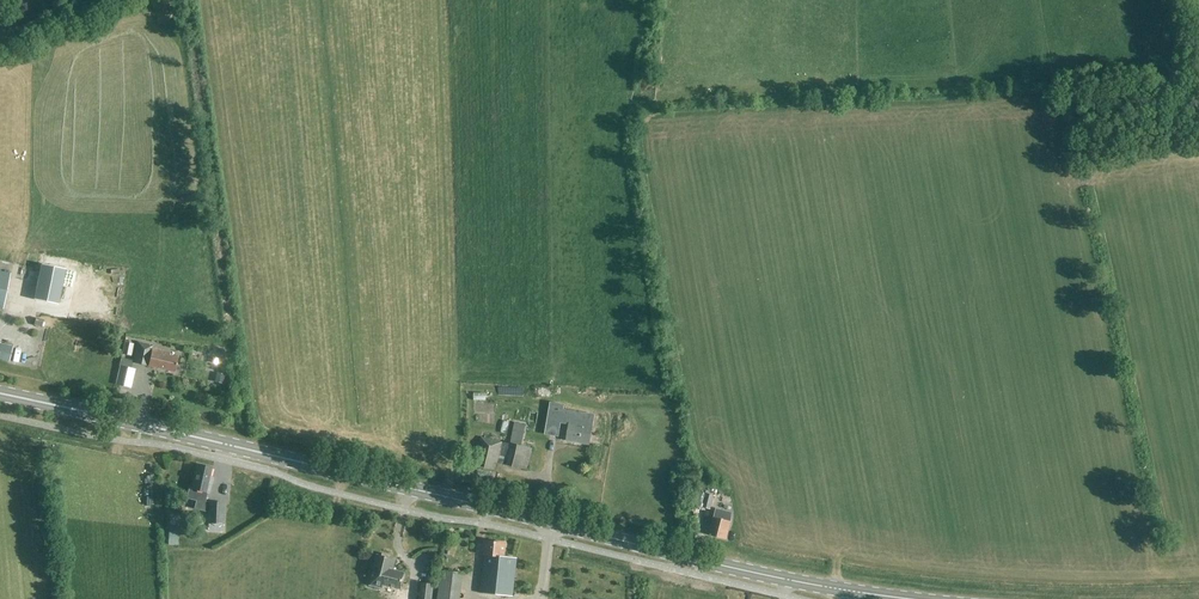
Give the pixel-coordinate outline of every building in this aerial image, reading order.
[(35,280),(42,281),(46,265),(38,263),(35,280)] [(3,310),(10,275),(0,273),(0,309),(3,310)] [(37,317),(33,325),(42,328),(44,320),(37,317)] [(139,342),(134,362),(175,372),(179,357),(170,356),(171,353),(153,348),(154,345),(139,342)] [(134,345),(124,343),(122,354),(131,356),(134,345)] [(9,361),(12,347),(0,344),(0,359),(9,361)] [(564,405),(550,402),(547,418),(561,420),(564,405)] [(571,425),(569,441),(591,445),(595,421),(577,418),(576,426),(571,425)] [(482,437),(476,466),(494,470),(496,463),(528,470),(532,449),(521,446),(526,424),(515,422),(510,444),(482,437)] [(596,439),(607,439),(607,425),(596,425),(596,439)] [(189,489),(187,499),(196,501),(194,510),(207,513),(208,504),(209,504),(209,503),(205,502),(207,493),(210,493),(213,478),(210,478),(212,469),(198,465),(192,489),(189,489)] [(714,496),(706,495),(703,508),(711,510),(714,496)] [(207,524),(208,524),(208,531),(222,531),(223,525),(225,526),(225,503),(209,504),(208,504),(207,513),(207,524)] [(716,509),(716,511),(709,535),(727,540),(731,523),(730,523),(731,521),(732,512),(716,509)] [(181,540),(191,540),(191,519),(181,519),(181,540)] [(168,545),(178,546),(179,529),(169,528),(168,545)] [(486,555),(483,594),(514,596),(517,558),(504,557),(506,543),(486,542),(485,555),(486,555)] [(392,556),(384,554),(383,556),(379,555),(371,585),(383,588),(384,585),(401,589),(406,573),(393,570),(396,559),(391,558),(392,556)] [(464,573),(440,570),(437,598),(461,598),(464,573)] [(434,584),(422,583),(420,598),(433,598),(434,584)]
